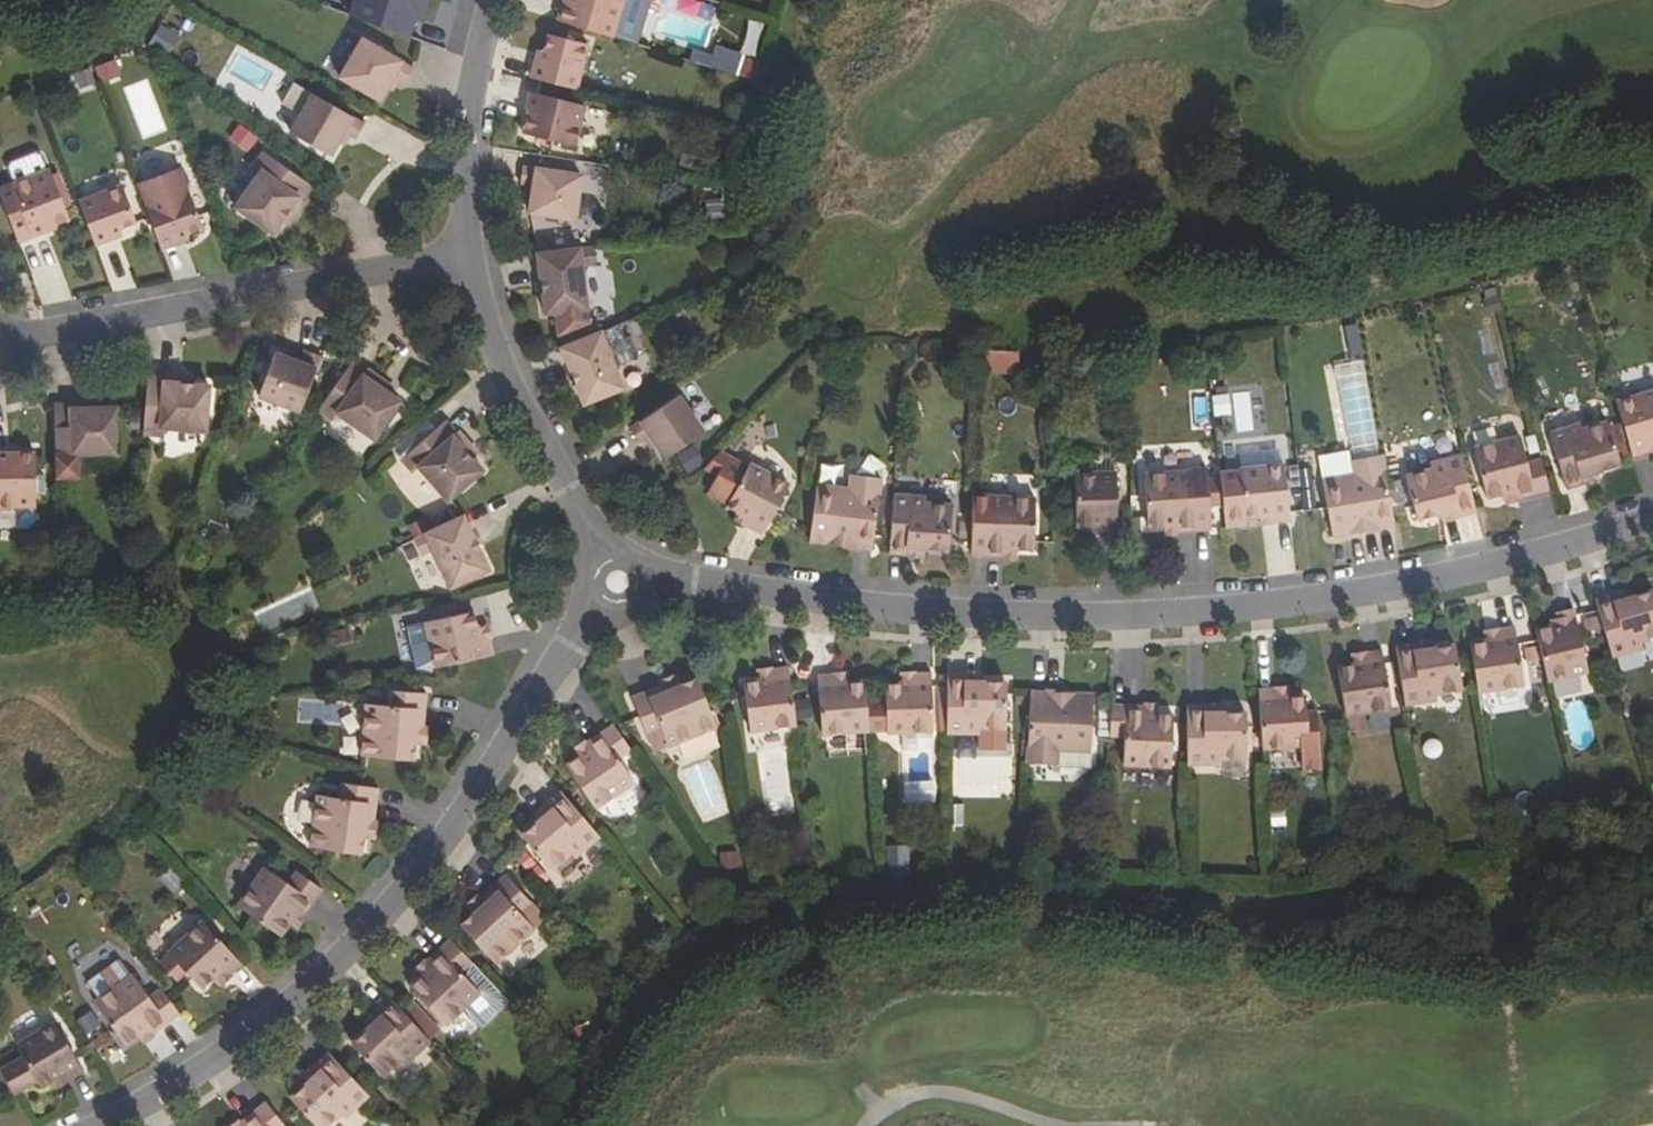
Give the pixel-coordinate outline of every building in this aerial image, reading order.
[(353,13),(411,34),(416,18),(424,20),(430,0),(357,0),(353,13)] [(557,20),(636,45),(650,0),(564,0),(557,20)] [(165,56),(179,34),(160,22),(146,44),(165,56)] [(380,96),(388,83),(395,74),(400,76),(405,80),(415,63),(363,34),(341,73),(380,96)] [(539,49),(532,78),(578,90),(589,45),(549,34),(545,51),(539,49)] [(712,45),(705,68),(736,76),(742,54),(712,45)] [(114,60),(95,64),(99,81),(118,76),(114,60)] [(89,67),(71,74),(77,90),(95,83),(89,67)] [(394,86),(400,76),(395,74),(388,83),(394,86)] [(123,88),(143,140),(167,131),(147,79),(123,88)] [(332,152),(339,140),(346,130),(350,133),(356,136),(365,120),(315,91),(293,129),(332,152)] [(527,109),(530,110),(524,132),(576,145),(586,106),(531,92),(527,109)] [(344,143),(350,133),(346,130),(339,140),(344,143)] [(285,223),(289,217),(295,221),(306,204),(303,202),(313,188),(266,156),(255,170),(261,175),(236,211),(275,237),(285,223)] [(525,182),(533,184),(531,196),(529,210),(575,216),(582,172),(522,163),(519,182),(525,182)] [(136,183),(161,249),(188,238),(186,232),(202,226),(179,166),(136,183)] [(50,168),(0,189),(0,192),(20,241),(49,229),(49,227),(71,217),(50,168)] [(523,195),(531,196),(533,184),(525,182),(523,195)] [(78,200),(94,244),(121,234),(119,228),(135,222),(121,184),(78,200)] [(285,223),(290,227),(295,221),(289,217),(285,223)] [(534,221),(533,241),(574,243),(575,222),(534,221)] [(595,263),(593,245),(538,252),(545,310),(555,309),(558,331),(589,319),(582,264),(595,263)] [(624,334),(620,323),(562,347),(584,400),(624,384),(615,364),(638,355),(629,332),(624,334)] [(1341,326),(1344,353),(1357,351),(1354,324),(1341,326)] [(305,350),(303,355),(300,362),(289,357),(274,352),(258,394),(299,410),(321,356),(305,350)] [(289,357),(300,362),(303,355),(292,350),(289,357)] [(401,399),(387,389),(380,385),(384,379),(367,367),(365,370),(352,361),(319,409),(333,418),(338,412),(374,437),(401,399)] [(210,383),(193,382),(185,382),(186,373),(166,372),(165,376),(149,374),(145,432),(161,433),(162,427),(206,430),(210,383)] [(186,373),(185,382),(193,382),(194,374),(186,373)] [(384,379),(380,385),(387,389),(391,384),(384,379)] [(1650,443),(1652,442),(1652,390),(1617,401),(1633,455),(1652,448),(1650,443)] [(1216,412),(1229,411),(1228,393),(1214,395),(1216,412)] [(647,440),(651,436),(658,447),(666,458),(705,431),(680,395),(629,429),(640,444),(647,440)] [(117,406),(99,407),(92,408),(91,401),(71,402),(71,405),(55,405),(57,463),(57,478),(79,478),(79,455),(118,454),(117,406)] [(1582,480),(1580,474),(1596,469),(1619,462),(1606,419),(1581,426),(1580,422),(1548,430),(1565,485),(1582,480)] [(485,470),(473,457),(468,451),(474,446),(460,431),(458,433),(447,420),(403,458),(414,471),(420,467),(449,500),(485,470)] [(1488,497),(1504,493),(1515,490),(1516,497),(1550,489),(1542,457),(1527,461),(1519,434),(1474,446),(1488,497)] [(654,450),(658,447),(651,436),(647,440),(654,450)] [(474,446),(468,451),(473,457),(479,452),(474,446)] [(35,506),(35,453),(11,453),(11,450),(0,450),(0,507),(35,506)] [(1415,518),(1440,511),(1456,507),(1458,513),(1476,509),(1462,453),(1430,462),(1431,466),(1404,474),(1415,518)] [(1395,525),(1381,454),(1352,459),(1354,473),(1321,480),(1331,532),(1367,526),(1366,521),(1376,519),(1378,528),(1395,525)] [(727,505),(741,513),(749,517),(745,526),(762,535),(791,485),(752,463),(727,505)] [(1268,522),(1289,520),(1283,463),(1231,469),(1219,470),(1220,477),(1222,505),(1225,526),(1244,524),(1243,516),(1258,514),(1267,513),(1268,522)] [(1190,469),(1190,471),(1144,474),(1148,526),(1163,525),(1175,524),(1176,532),(1210,529),(1208,506),(1222,505),(1220,477),(1206,478),(1205,468),(1190,469)] [(1598,476),(1596,469),(1580,474),(1582,480),(1598,476)] [(857,538),(856,546),(873,548),(881,477),(850,473),(848,488),(817,484),(811,537),(846,542),(847,537),(857,538)] [(1093,524),(1101,524),(1100,531),(1100,536),(1118,536),(1116,473),(1076,473),(1076,524),(1093,524)] [(1515,490),(1504,493),(1507,503),(1517,500),(1516,497),(1515,490)] [(907,550),(908,544),(925,545),(949,547),(952,502),(926,500),(927,495),(894,492),(890,549),(907,550)] [(1004,557),(1004,549),(1016,549),(1033,549),(1035,497),(987,495),(986,524),(972,523),(971,555),(1004,557)] [(1442,517),(1458,513),(1456,507),(1440,511),(1442,517)] [(741,513),(737,521),(745,526),(749,517),(741,513)] [(1258,514),(1259,523),(1268,522),(1267,513),(1258,514)] [(488,568),(462,514),(414,537),(421,554),(432,549),(450,586),(488,568)] [(1366,521),(1367,526),(1331,532),(1332,536),(1367,530),(1367,533),(1378,530),(1378,528),(1376,519),(1366,521)] [(1164,535),(1176,534),(1176,532),(1175,524),(1163,525),(1164,535)] [(846,542),(811,537),(810,541),(845,545),(844,547),(856,549),(856,546),(857,538),(847,537),(846,542)] [(925,552),(925,545),(908,544),(907,550),(925,552)] [(1016,559),(1016,549),(1004,549),(1004,557),(1004,559),(1016,559)] [(1596,600),(1612,655),(1645,644),(1644,639),(1652,637),(1652,590),(1631,596),(1615,601),(1613,595),(1596,600)] [(1615,601),(1631,596),(1629,590),(1613,595),(1615,601)] [(1554,678),(1589,669),(1574,606),(1557,610),(1559,617),(1560,623),(1552,625),(1537,629),(1548,679),(1554,678)] [(497,653),(493,637),(484,639),(481,627),(477,610),(429,621),(440,667),(497,653)] [(481,627),(484,639),(493,637),(495,636),(492,624),(481,627)] [(1498,629),(1500,639),(1488,641),(1471,643),(1479,691),(1525,683),(1515,626),(1498,629)] [(1498,626),(1486,628),(1488,641),(1500,639),(1498,629),(1498,626)] [(1415,651),(1433,649),(1431,641),(1414,644),(1415,651)] [(1414,644),(1397,646),(1406,703),(1439,698),(1438,692),(1463,688),(1456,645),(1433,649),(1415,651),(1414,644)] [(1366,652),(1367,662),(1355,664),(1338,667),(1345,715),(1392,707),(1382,649),(1366,652)] [(1355,664),(1367,662),(1366,652),(1365,650),(1353,652),(1355,664)] [(787,666),(769,668),(770,678),(758,679),(742,681),(750,730),(796,723),(787,666)] [(758,679),(770,678),(769,668),(769,666),(757,668),(758,679)] [(903,681),(915,681),(915,671),(915,669),(903,669),(903,681)] [(834,673),(835,681),(848,680),(847,670),(834,671),(834,673)] [(869,728),(886,727),(886,728),(932,729),(933,671),(915,671),(915,681),(903,681),(886,681),(886,695),(866,695),(869,728)] [(865,679),(848,680),(835,681),(834,673),(818,674),(822,732),(869,728),(866,695),(865,679)] [(666,680),(668,686),(681,682),(678,674),(666,678),(666,680)] [(966,674),(948,674),(948,686),(941,686),(941,732),(981,731),(981,748),(1007,748),(1008,681),(966,680),(966,674)] [(681,682),(668,686),(666,680),(632,691),(643,725),(658,721),(664,742),(713,727),(698,677),(681,682)] [(1276,689),(1277,698),(1288,697),(1288,686),(1276,686),(1276,689)] [(1058,700),(1059,695),(1095,697),(1095,692),(1059,691),(1059,688),(1048,687),(1048,690),(1047,700),(1058,700)] [(1288,697),(1277,698),(1276,689),(1259,690),(1263,748),(1301,746),(1303,769),(1321,768),(1317,712),(1306,713),(1305,696),(1288,697)] [(415,740),(416,727),(424,728),(426,692),(388,690),(387,704),(366,703),(363,755),(414,758),(415,740)] [(1092,750),(1095,697),(1059,695),(1058,700),(1047,700),(1048,690),(1031,690),(1028,761),(1059,763),(1060,748),(1092,750)] [(1157,714),(1145,714),(1145,706),(1111,704),(1109,736),(1124,737),(1123,765),(1171,768),(1174,715),(1157,714)] [(1145,706),(1145,714),(1157,714),(1158,705),(1145,704),(1145,706)] [(1206,707),(1188,707),(1188,764),(1220,764),(1220,758),(1247,758),(1247,713),(1223,713),(1206,713),(1206,707)] [(614,725),(601,734),(606,741),(597,747),(595,743),(565,763),(595,807),(623,789),(631,801),(655,785),(614,725)] [(426,728),(424,728),(416,727),(415,740),(425,741),(426,728)] [(597,747),(606,741),(601,734),(599,732),(591,738),(593,740),(563,760),(565,763),(595,743),(597,747)] [(1059,763),(1091,765),(1092,750),(1060,748),(1059,763)] [(360,854),(363,835),(366,821),(374,822),(378,789),(341,782),(339,797),(318,794),(310,846),(360,854)] [(576,857),(600,836),(563,792),(550,803),(555,809),(540,820),(522,836),(552,870),(572,852),(576,857)] [(555,809),(550,803),(537,815),(540,820),(555,809)] [(366,821),(363,835),(374,836),(376,822),(374,822),(366,821)] [(888,857),(908,857),(908,843),(889,842),(888,857)] [(888,873),(908,873),(908,857),(888,857),(888,873)] [(278,939),(287,926),(293,916),(300,919),(317,892),(289,874),(282,886),(258,871),(233,911),(278,939)] [(533,902),(508,875),(481,897),(487,903),(477,913),(463,926),(498,963),(535,928),(521,913),(533,902)] [(487,903),(481,897),(480,896),(470,906),(477,913),(487,903)] [(293,916),(287,926),(295,931),(302,921),(300,919),(293,916)] [(215,977),(224,968),(231,975),(242,965),(202,922),(159,961),(181,985),(191,977),(201,989),(215,977)] [(452,938),(440,949),(445,955),(437,962),(434,959),(408,983),(445,1023),(469,1001),(479,1011),(500,991),(452,938)] [(437,962),(445,955),(440,949),(438,948),(430,955),(431,957),(405,981),(408,983),(434,959),(437,962)] [(84,984),(95,1000),(128,977),(116,960),(84,984)] [(215,977),(221,984),(231,975),(224,968),(215,977)] [(132,974),(128,977),(95,1000),(94,1001),(125,1044),(137,1035),(147,1028),(152,1034),(180,1014),(161,987),(148,996),(132,974)] [(406,1063),(431,1041),(392,999),(379,1011),(384,1015),(369,1029),(352,1043),(382,1077),(402,1059),(406,1063)] [(384,1015),(379,1011),(365,1024),(369,1029),(384,1015)] [(53,1081),(62,1076),(66,1084),(83,1074),(54,1024),(16,1047),(23,1058),(2,1070),(15,1094),(36,1081),(41,1088),(53,1081)] [(147,1028),(137,1035),(143,1043),(153,1035),(152,1034),(147,1028)] [(370,1095),(331,1052),(317,1066),(321,1071),(308,1082),(290,1099),(315,1125),(328,1125),(341,1114),(345,1118),(370,1095)] [(321,1071),(317,1066),(304,1078),(308,1082),(321,1071)] [(53,1081),(58,1088),(66,1084),(62,1076),(53,1081)] [(253,1112),(259,1120),(251,1125),(287,1125),(267,1101),(253,1112)] [(259,1120),(253,1112),(252,1110),(243,1117),(244,1119),(236,1125),(241,1125),(246,1122),(250,1125),(251,1125),(259,1120)]
